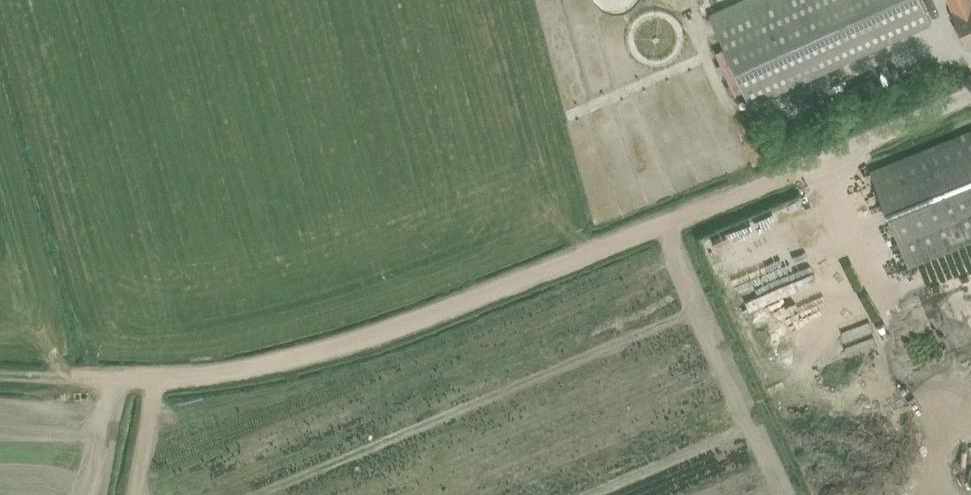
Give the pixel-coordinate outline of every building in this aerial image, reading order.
[(923,0),(742,0),(710,14),(749,102),(932,20),(923,0)] [(969,44),(970,44),(970,0),(949,0),(969,44)] [(915,153),(871,171),(909,265),(970,240),(970,130),(915,153)]
